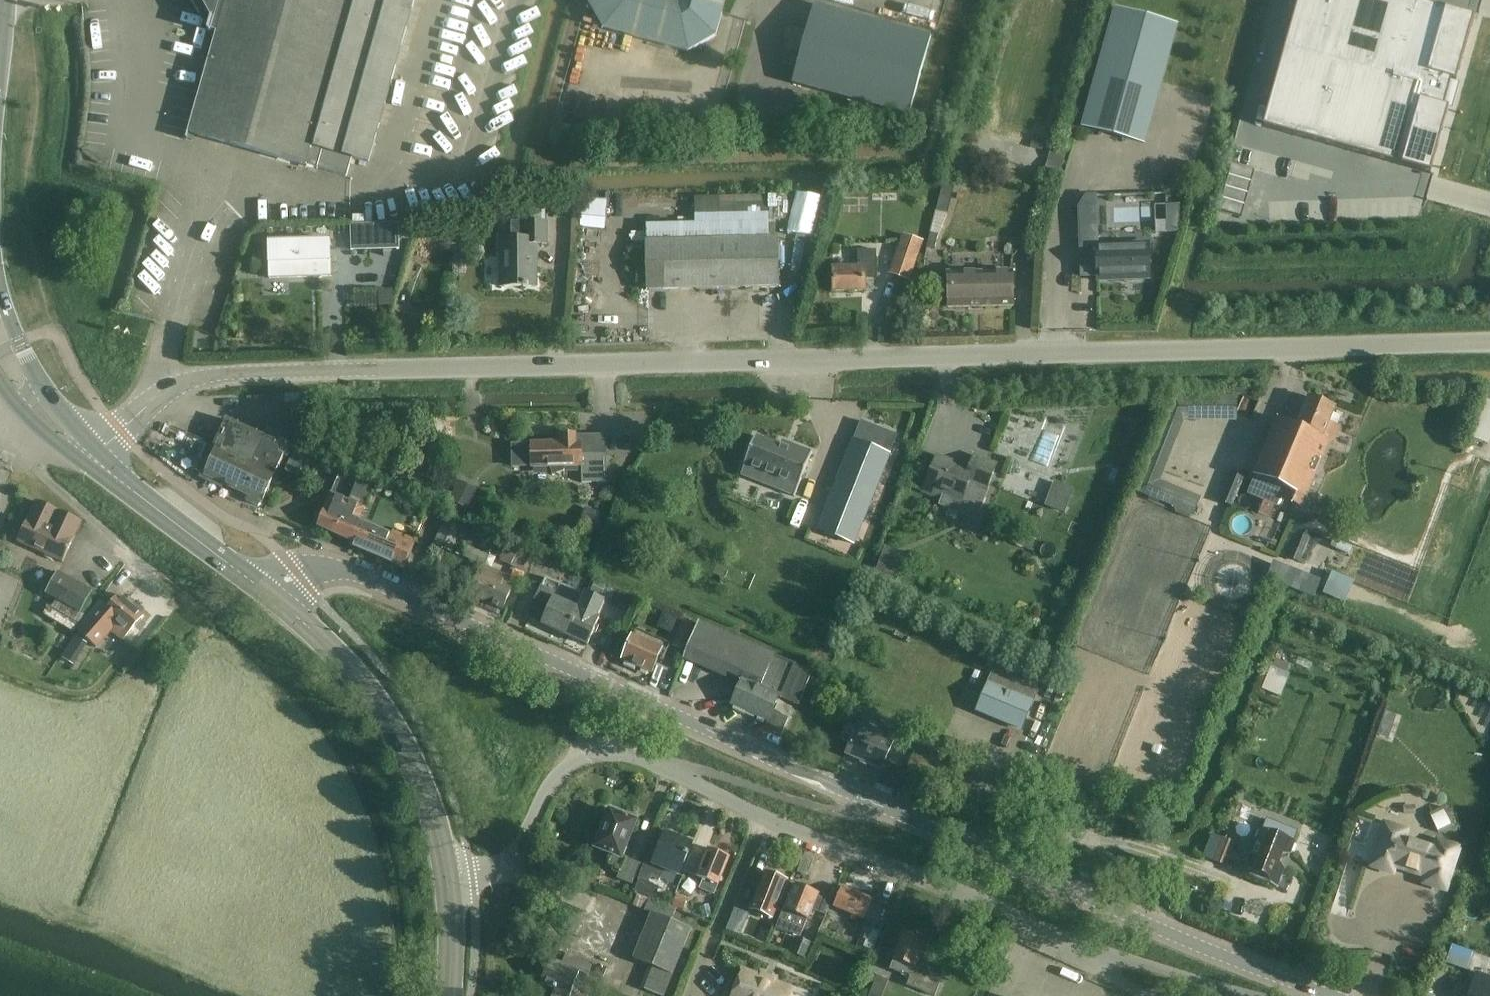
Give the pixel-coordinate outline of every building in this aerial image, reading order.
[(210,20),(207,33),(208,33),(209,29),(216,31),(185,139),(187,140),(188,134),(346,178),(351,160),(369,165),(402,50),(416,0),(199,0),(210,20)] [(687,53),(715,37),(721,13),(725,0),(679,0),(678,2),(669,0),(588,0),(587,2),(603,29),(687,53)] [(1262,127),(1430,174),(1448,109),(1443,108),(1450,82),(1455,83),(1462,57),(1473,18),(1472,18),(1409,0),(1298,0),(1262,127)] [(909,117),(931,38),(813,6),(792,84),(909,117)] [(1144,145),(1178,27),(1114,9),(1081,128),(1144,145)] [(1032,138),(1029,148),(1041,151),(1044,142),(1032,138)] [(1051,146),(1043,175),(1058,180),(1067,151),(1051,146)] [(942,186),(935,213),(946,215),(953,188),(950,188),(942,186)] [(695,223),(646,225),(647,243),(648,292),(778,289),(777,239),(768,239),(767,196),(718,197),(694,198),(695,223)] [(511,239),(500,239),(500,288),(536,288),(536,246),(546,246),(546,222),(542,222),(518,222),(511,222),(511,239)] [(350,252),(398,250),(398,241),(397,225),(397,224),(349,225),(350,252)] [(408,225),(397,225),(398,241),(408,241),(408,225)] [(930,234),(926,248),(934,250),(937,236),(930,234)] [(901,235),(888,274),(909,281),(922,242),(901,235)] [(332,241),(270,243),(270,264),(271,278),(279,278),(333,276),(332,241)] [(1148,244),(1097,245),(1097,265),(1098,277),(1098,281),(1149,280),(1148,244)] [(833,294),(864,292),(864,281),(876,280),(875,252),(858,252),(858,267),(832,268),(833,294)] [(947,307),(1012,305),(1011,271),(946,273),(947,307)] [(1323,438),(1335,409),(1308,398),(1296,427),(1277,419),(1253,477),(1285,490),(1280,501),(1301,510),(1330,441),(1323,438)] [(1139,473),(1132,491),(1176,508),(1191,514),(1192,515),(1199,497),(1160,481),(1184,421),(1169,399),(1158,426),(1139,473)] [(212,449),(199,478),(221,489),(223,485),(243,495),(246,496),(245,501),(257,507),(261,503),(262,503),(273,478),(276,473),(283,457),(288,448),(276,443),(230,421),(226,419),(212,449)] [(855,545),(898,435),(861,420),(818,530),(855,545)] [(530,444),(511,445),(511,469),(531,468),(549,468),(552,475),(564,472),(564,467),(581,467),(581,484),(606,484),(606,455),(605,455),(581,455),(581,443),(576,443),(576,436),(560,436),(560,443),(530,444)] [(754,438),(742,467),(778,482),(775,490),(794,497),(811,454),(810,453),(809,454),(791,447),(789,452),(778,448),(755,439),(755,438),(754,438)] [(292,452),(284,471),(296,476),(304,458),(292,452)] [(936,456),(922,491),(941,499),(938,506),(976,521),(989,490),(987,489),(996,465),(973,456),(968,469),(936,456)] [(1232,506),(1242,485),(1245,477),(1232,471),(1229,479),(1219,500),(1232,506)] [(327,510),(318,529),(350,543),(359,523),(364,511),(364,512),(365,510),(369,501),(375,487),(375,486),(373,485),(357,479),(351,476),(341,472),(331,496),(331,497),(326,509),(327,510)] [(458,481),(449,501),(468,509),(473,500),(463,495),(467,486),(458,481)] [(1072,493),(1054,485),(1045,506),(1063,514),(1072,493)] [(351,543),(349,547),(404,570),(416,542),(430,510),(375,487),(369,501),(365,510),(364,512),(364,511),(359,523),(350,543),(351,543)] [(60,563),(79,521),(34,501),(15,543),(60,563)] [(594,512),(589,528),(598,531),(604,515),(594,512)] [(477,546),(483,532),(446,516),(433,546),(451,554),(458,538),(477,546)] [(1310,537),(1297,532),(1287,558),(1299,563),(1310,537)] [(505,546),(498,563),(522,573),(529,556),(505,546)] [(875,574),(897,583),(908,555),(886,547),(875,574)] [(511,577),(484,566),(479,576),(478,575),(469,597),(503,611),(512,589),(507,588),(511,577)] [(75,633),(85,616),(80,614),(92,593),(57,573),(45,593),(52,598),(42,614),(75,633)] [(539,593),(529,616),(543,622),(541,626),(557,633),(565,637),(582,600),(580,599),(582,595),(576,592),(546,579),(541,590),(539,593)] [(594,582),(590,591),(601,596),(605,586),(594,582)] [(143,618),(117,595),(107,606),(100,600),(85,617),(76,632),(96,650),(112,633),(122,642),(143,618)] [(582,600),(565,637),(587,647),(599,620),(597,620),(604,604),(585,595),(583,601),(582,600)] [(677,633),(672,647),(685,653),(691,639),(697,625),(683,620),(677,633)] [(797,707),(811,672),(773,656),(774,655),(700,624),(685,660),(723,676),(724,673),(742,681),(732,706),(768,720),(776,699),(797,707)] [(650,673),(660,649),(631,636),(620,661),(650,673)] [(1266,680),(1261,691),(1280,698),(1284,687),(1266,680)] [(988,682),(975,711),(996,720),(1011,726),(1021,731),(1027,717),(1029,712),(1033,701),(1013,693),(1006,690),(1001,688),(988,682)] [(842,729),(839,738),(850,743),(845,755),(881,771),(883,765),(894,742),(852,724),(846,721),(842,729)] [(1383,723),(1379,733),(1389,736),(1392,727),(1383,723)] [(916,752),(906,774),(950,794),(958,775),(960,771),(916,752)] [(623,814),(615,811),(612,812),(610,811),(594,851),(609,857),(606,865),(613,868),(612,872),(618,875),(616,879),(631,885),(639,865),(621,857),(636,822),(623,817),(623,814)] [(1277,888),(1284,870),(1280,864),(1283,856),(1291,855),(1296,842),(1295,842),(1299,831),(1266,819),(1245,875),(1244,874),(1243,876),(1278,890),(1278,888),(1277,888)] [(1403,840),(1406,833),(1386,826),(1372,866),(1392,873),(1395,865),(1427,876),(1425,884),(1445,890),(1458,850),(1438,844),(1436,851),(1403,840)] [(679,877),(693,843),(664,831),(658,846),(652,844),(640,874),(641,875),(634,893),(637,894),(639,895),(649,899),(654,901),(655,899),(659,888),(648,884),(650,878),(658,882),(663,871),(679,877)] [(1236,869),(1241,856),(1233,852),(1236,843),(1224,839),(1215,861),(1236,869)] [(690,855),(683,873),(696,878),(702,880),(698,890),(713,896),(717,887),(729,858),(708,849),(703,861),(690,855)] [(776,910),(787,881),(765,873),(750,911),(765,917),(769,907),(776,910)] [(808,920),(819,894),(795,885),(786,910),(784,909),(776,929),(793,936),(795,930),(802,933),(807,920),(808,920)] [(864,921),(873,901),(841,887),(833,908),(864,921)] [(632,905),(644,910),(643,912),(649,915),(632,960),(647,967),(638,989),(643,990),(657,995),(664,995),(672,976),(674,977),(692,931),(672,923),(677,910),(655,899),(654,901),(649,899),(639,895),(637,894),(632,905)] [(684,912),(689,900),(677,896),(672,907),(684,912)] [(734,909),(725,931),(740,936),(748,914),(734,909)] [(863,926),(858,938),(865,941),(862,948),(871,951),(879,932),(872,930),(863,926)] [(942,980),(915,969),(926,942),(903,933),(892,960),(893,961),(889,970),(910,979),(907,987),(929,995),(935,995),(942,980)] [(805,960),(811,943),(794,937),(788,953),(805,960)] [(1007,962),(1012,952),(1001,947),(997,957),(1007,962)] [(566,952),(561,964),(551,959),(541,983),(553,988),(550,995),(570,995),(579,973),(588,977),(594,964),(566,952)] [(603,980),(608,968),(598,964),(593,976),(603,980)] [(1476,971),(1467,995),(1489,995),(1489,976),(1476,971)] [(743,972),(733,995),(789,995),(790,991),(771,984),(772,981),(760,977),(759,979),(743,972)] [(867,995),(882,995),(889,980),(876,974),(868,994),(867,995)]
